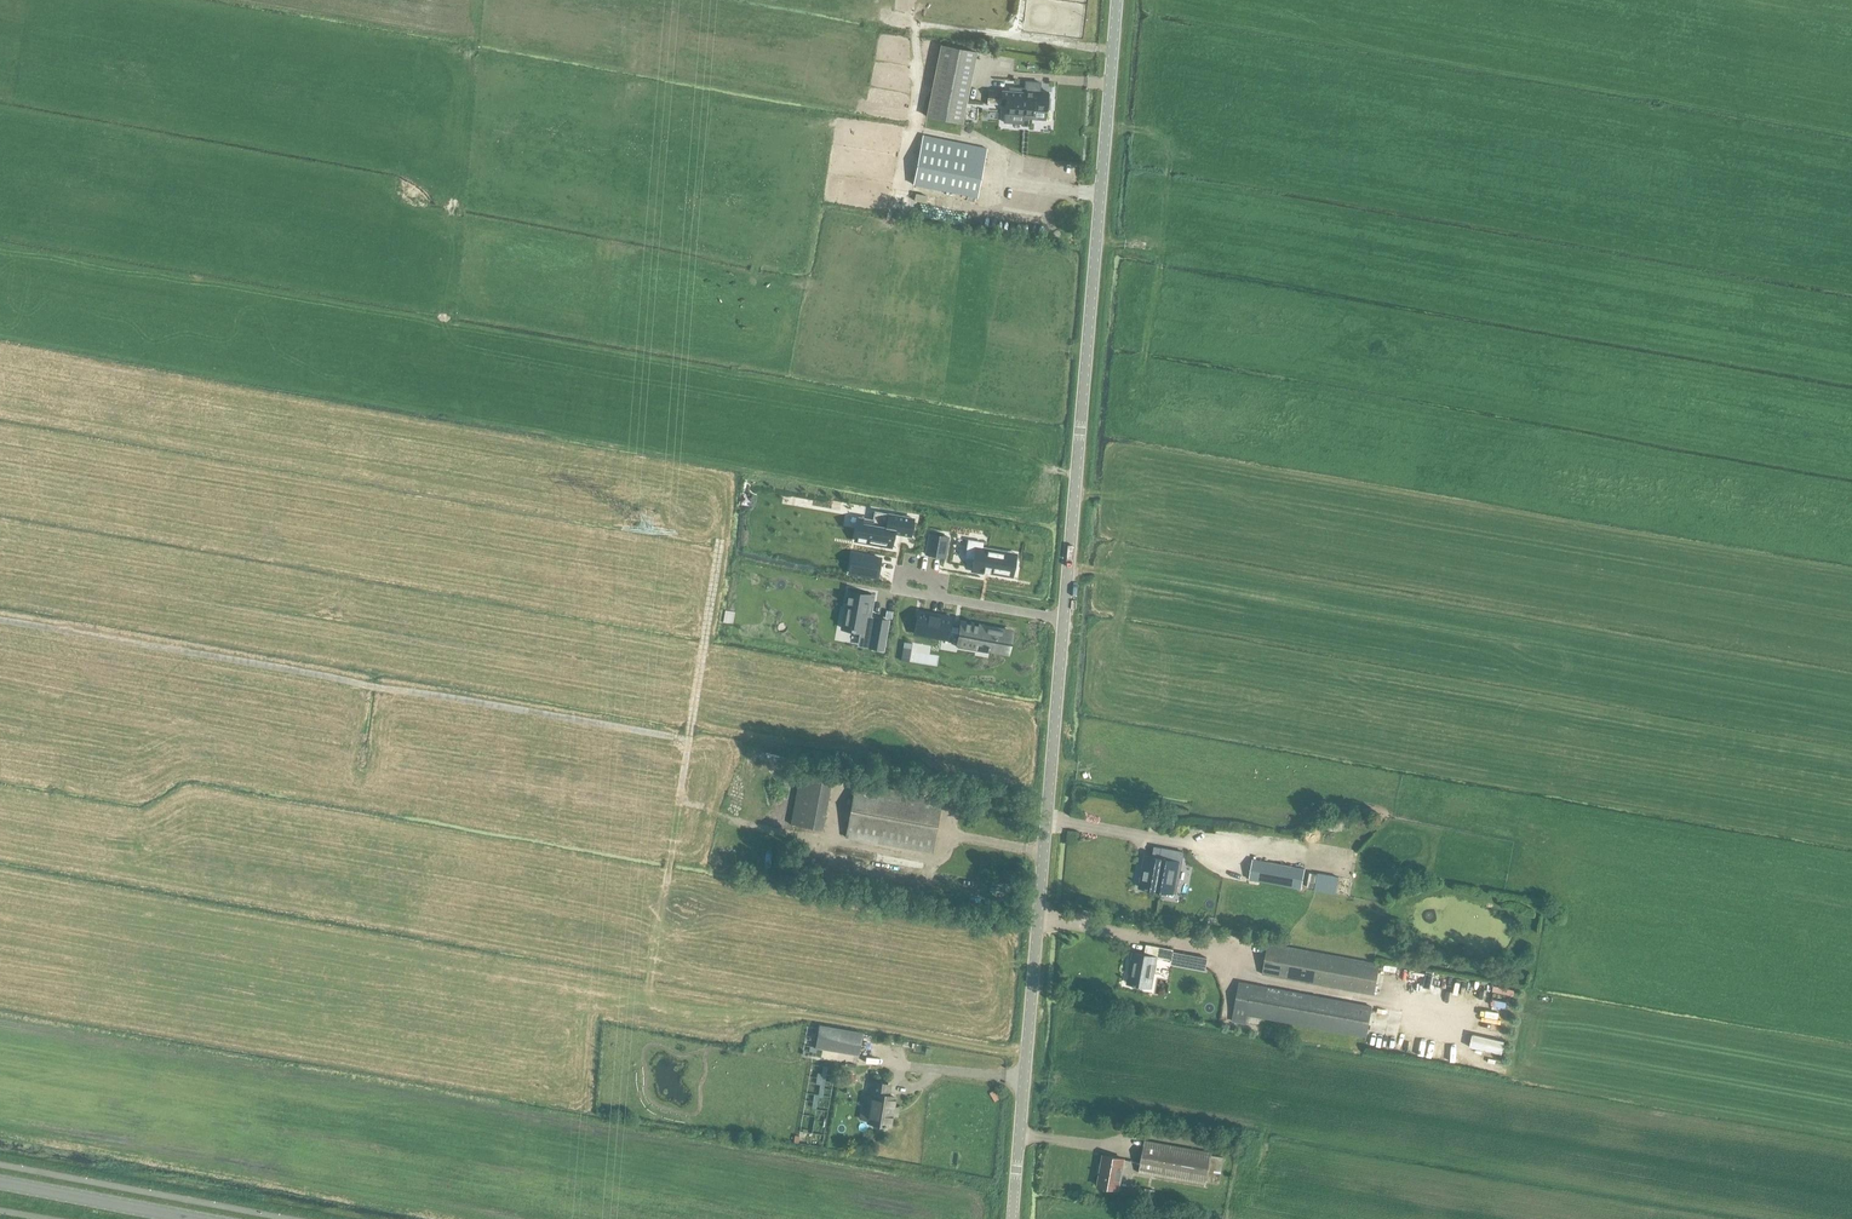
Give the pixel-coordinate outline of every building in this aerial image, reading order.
[(940,45),(926,117),(962,124),(976,53),(940,45)] [(1006,105),(1004,122),(1023,124),(1024,118),(1033,119),(1033,110),(1047,111),(1049,108),(1049,102),(1048,100),(1048,92),(1040,91),(1040,82),(1026,81),(1025,88),(1014,87),(1014,92),(1002,91),(989,90),(988,104),(1006,105)] [(923,135),(913,184),(977,197),(987,149),(923,135)] [(859,522),(856,540),(867,542),(868,536),(892,540),(894,532),(911,535),(914,518),(875,511),(873,525),(859,522)] [(930,534),(926,554),(945,557),(949,537),(930,534)] [(969,540),(966,557),(974,558),(972,571),(984,573),(984,572),(985,572),(989,572),(989,573),(990,573),(990,571),(1013,575),(1016,556),(982,550),(983,542),(969,540)] [(851,563),(849,572),(873,577),(875,567),(879,568),(881,558),(859,554),(857,564),(851,563)] [(869,617),(868,617),(869,611),(871,612),(873,596),(849,592),(845,616),(853,618),(851,630),(871,633),(869,647),(884,649),(889,621),(874,618),(874,622),(868,621),(869,617)] [(918,610),(915,633),(942,637),(943,632),(960,635),(958,643),(976,647),(977,641),(990,643),(989,649),(1007,652),(1011,631),(962,622),(961,627),(949,625),(951,616),(918,610)] [(831,782),(800,776),(791,824),(822,830),(831,782)] [(856,783),(846,836),(933,853),(943,799),(856,783)] [(1140,887),(1162,891),(1164,881),(1172,882),(1175,883),(1177,870),(1178,865),(1177,865),(1177,867),(1173,867),(1174,862),(1177,862),(1181,863),(1183,852),(1162,848),(1160,859),(1146,856),(1140,887)] [(1253,859),(1250,879),(1301,888),(1305,868),(1253,859)] [(1310,872),(1307,887),(1314,888),(1317,874),(1310,872)] [(1318,874),(1315,890),(1336,894),(1339,878),(1318,874)] [(1269,943),(1263,974),(1375,995),(1381,964),(1269,943)] [(1129,983),(1151,987),(1157,957),(1171,960),(1172,960),(1174,952),(1174,949),(1151,945),(1149,955),(1134,952),(1129,983)] [(1171,960),(1170,964),(1206,970),(1208,958),(1174,952),(1172,960),(1171,960)] [(1233,1021),(1246,1023),(1248,1014),(1367,1036),(1373,1007),(1240,982),(1233,1021)] [(862,1033),(820,1026),(816,1046),(858,1054),(862,1033)] [(873,1096),(869,1121),(889,1125),(894,1096),(887,1095),(889,1084),(874,1082),(871,1096),(873,1096)] [(1145,1140),(1139,1172),(1206,1184),(1207,1181),(1219,1183),(1224,1157),(1211,1155),(1212,1152),(1145,1140)] [(1104,1155),(1098,1185),(1119,1189),(1124,1159),(1104,1155)]
